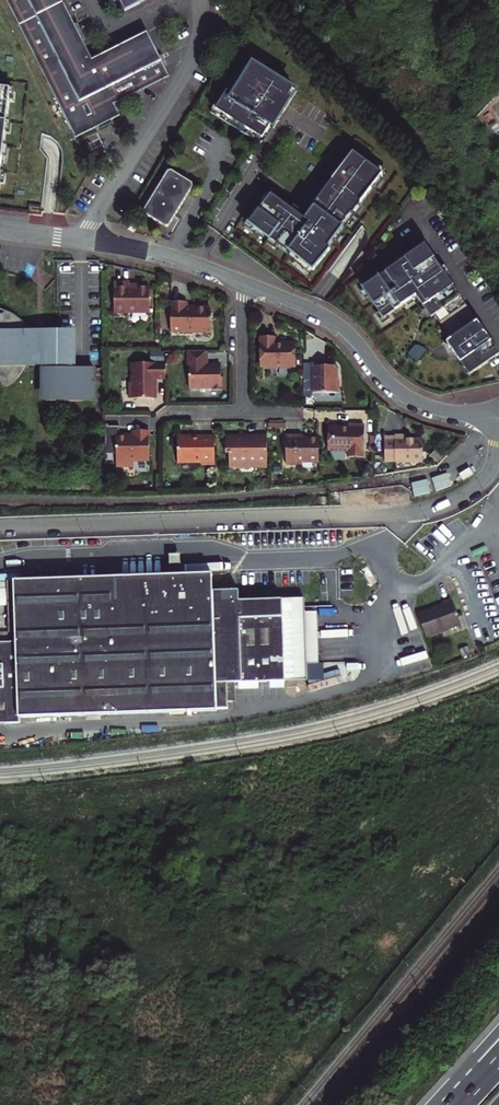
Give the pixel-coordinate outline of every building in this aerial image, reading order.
[(90,59),(82,42),(73,24),(61,0),(5,0),(74,138),(93,128),(109,120),(119,116),(113,104),(155,83),(168,76),(167,73),(164,66),(159,56),(146,31),(117,46),(107,51),(90,59)] [(124,10),(144,0),(119,0),(124,10)] [(73,24),(82,42),(85,40),(76,22),(73,24)] [(105,48),(107,51),(117,46),(116,43),(105,48)] [(159,56),(164,66),(167,65),(162,54),(159,56)] [(295,92),(242,59),(209,113),(258,143),(269,127),(273,129),(295,92)] [(11,90),(0,89),(0,181),(11,90)] [(109,120),(93,128),(95,131),(111,123),(109,120)] [(382,172),(351,151),(312,205),(313,206),(304,220),(269,195),(248,225),(289,256),(291,254),(312,270),(382,172)] [(194,181),(194,176),(174,164),(169,166),(146,203),(147,207),(167,219),(171,218),(194,181)] [(425,244),(362,287),(384,317),(415,294),(431,315),(435,313),(452,336),(458,356),(470,373),(498,353),(425,244)] [(132,290),(132,287),(132,285),(116,285),(116,315),(152,315),(152,290),(138,290),(132,290)] [(189,304),(172,304),(173,335),(213,334),(212,311),(210,308),(195,309),(195,310),(190,310),(190,309),(189,309),(189,304)] [(1,381),(3,380),(6,379),(8,378),(10,376),(11,377),(14,375),(17,379),(19,377),(21,375),(23,373),(25,370),(26,366),(36,366),(36,365),(44,365),(44,387),(47,387),(47,402),(96,401),(96,388),(94,388),(94,382),(96,382),(95,369),(77,369),(73,369),(73,360),(76,360),(76,330),(57,331),(31,331),(29,327),(28,325),(26,322),(24,320),(22,318),(19,316),(17,314),(13,312),(9,311),(5,311),(5,313),(0,313),(0,381),(1,381)] [(297,344),(283,344),(283,346),(277,346),(277,344),(277,337),(261,338),(261,369),(266,368),(266,370),(277,370),(277,368),(297,368),(297,344)] [(416,345),(410,352),(419,359),(428,348),(420,344),(416,345)] [(206,366),(206,351),(190,351),(191,366),(190,366),(190,382),(191,382),(191,385),(194,388),(200,388),(200,389),(204,389),(204,387),(213,387),(213,389),(225,389),(224,377),(222,377),(221,366),(206,366)] [(167,380),(167,364),(132,366),(133,385),(131,385),(131,401),(158,400),(158,381),(167,380)] [(314,393),(314,395),(341,394),(341,381),(339,381),(338,370),(335,367),(329,367),(323,367),(323,365),(314,366),(314,393)] [(314,366),(306,366),(306,393),(314,393),(314,366)] [(17,379),(14,375),(11,377),(10,376),(8,378),(6,379),(3,380),(1,381),(0,381),(0,389),(6,387),(11,384),(15,381),(17,379)] [(345,430),(345,428),(331,428),(332,453),(352,453),(352,458),(367,458),(366,425),(351,426),(351,428),(351,430),(345,430)] [(121,435),(121,426),(107,426),(107,453),(118,453),(118,466),(136,466),(136,460),(151,460),(150,430),(135,430),(135,436),(129,436),(129,435),(121,435)] [(398,462),(426,461),(426,438),(410,439),(410,435),(398,435),(398,436),(388,437),(389,461),(398,461),(398,462)] [(218,465),(218,436),(202,436),(202,437),(202,438),(195,438),(194,437),(181,437),(181,448),(181,463),(203,462),(206,465),(218,465)] [(231,454),(231,469),(242,469),(245,465),(254,465),(257,468),(270,468),(270,436),(256,436),(254,439),(245,440),(245,436),(228,436),(228,454),(231,454)] [(322,463),(322,438),(305,438),(305,436),(289,436),(289,465),(305,465),(305,463),(322,463)] [(171,564),(171,576),(182,576),(181,564),(171,564)] [(235,684),(307,681),(307,668),(305,614),(305,599),(240,601),(240,591),(213,592),(213,575),(182,576),(171,576),(13,581),(14,633),(15,642),(0,643),(0,724),(19,724),(19,719),(217,712),(217,710),(227,710),(227,704),(227,684),(235,684)] [(463,626),(454,601),(445,604),(446,606),(419,616),(427,638),(463,626)] [(318,613),(305,614),(307,668),(320,668),(318,613)] [(236,703),(235,684),(227,684),(227,704),(236,703)]
